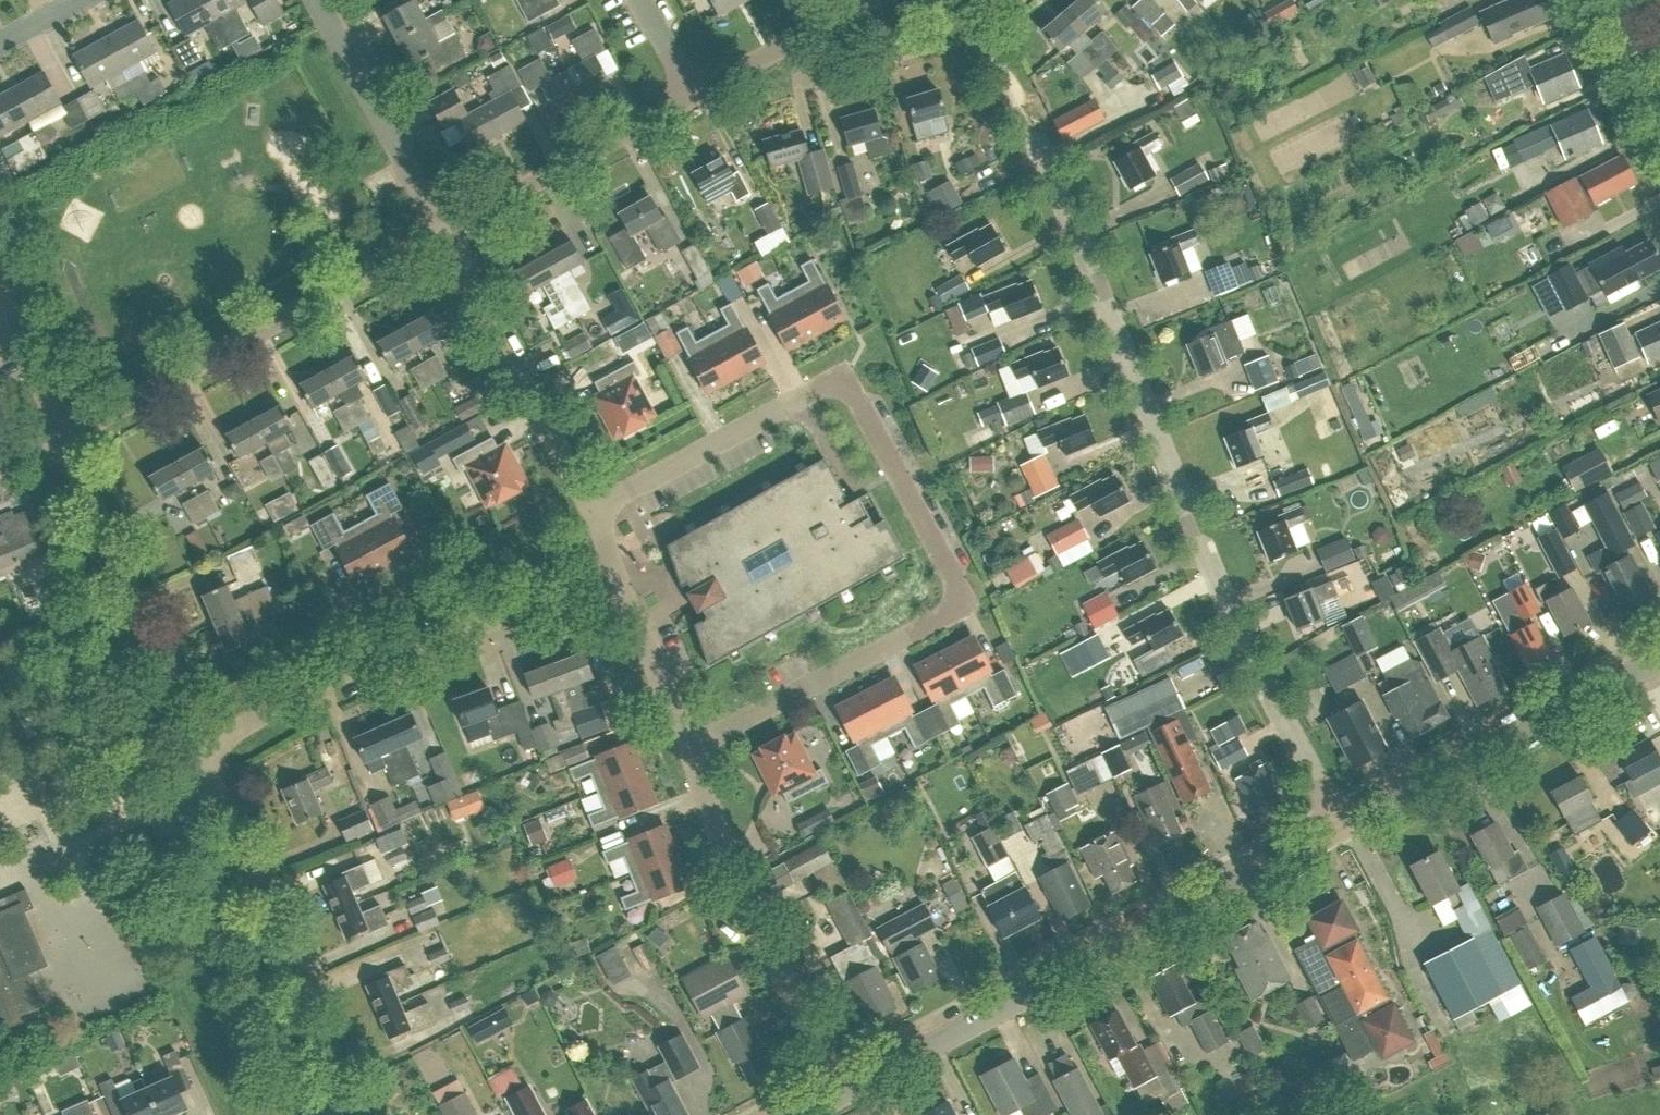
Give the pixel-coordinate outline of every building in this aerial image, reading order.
[(169,5),(185,36),(205,25),(219,51),(232,44),(208,0),(178,0),(169,5)] [(232,44),(250,34),(236,8),(250,1),(250,0),(208,0),(232,44)] [(250,1),(265,27),(285,16),(276,0),(252,0),(250,1)] [(429,25),(430,28),(447,19),(443,10),(426,20),(415,0),(384,17),(398,42),(429,25)] [(515,1),(527,23),(560,6),(557,0),(518,0),(515,1)] [(719,16),(747,1),(747,0),(711,0),(719,16)] [(1066,12),(1083,31),(1106,11),(1097,0),(1079,0),(1066,12)] [(1164,13),(1152,0),(1140,0),(1131,8),(1141,19),(1143,17),(1150,25),(1164,13)] [(1267,24),(1295,9),(1290,0),(1283,0),(1260,13),(1267,24)] [(1498,8),(1482,16),(1494,44),(1512,36),(1511,35),(1549,18),(1541,0),(1509,0),(1497,5),(1498,8)] [(1471,7),(1440,22),(1449,40),(1480,25),(1471,7)] [(1125,8),(1115,16),(1123,26),(1133,17),(1125,8)] [(1066,12),(1042,32),(1059,52),(1068,44),(1077,55),(1081,51),(1096,69),(1107,59),(1092,42),(1083,31),(1066,12)] [(139,21),(108,38),(125,69),(156,52),(139,21)] [(429,25),(398,42),(411,66),(428,57),(437,74),(470,56),(457,33),(439,43),(430,28),(429,25)] [(567,70),(583,99),(610,83),(595,55),(606,50),(594,28),(571,41),(583,61),(567,70)] [(553,46),(545,30),(529,38),(537,54),(553,46)] [(1103,32),(1092,42),(1107,59),(1118,50),(1103,32)] [(108,38),(74,57),(91,87),(125,69),(108,38)] [(1141,49),(1148,63),(1168,52),(1161,38),(1141,49)] [(190,39),(173,48),(184,69),(201,59),(190,39)] [(243,43),(234,48),(241,61),(250,56),(243,43)] [(489,58),(494,68),(507,61),(501,51),(489,58)] [(1509,98),(1536,85),(1544,103),(1579,88),(1564,54),(1531,69),(1525,57),(1497,70),(1509,98)] [(540,87),(555,115),(583,99),(567,70),(552,79),(541,58),(518,71),(530,92),(540,87)] [(1173,94),(1188,85),(1176,64),(1152,77),(1159,90),(1167,85),(1173,94)] [(483,107),(499,136),(526,121),(511,93),(522,87),(510,65),(487,78),(499,99),(483,107)] [(1351,73),(1359,87),(1372,81),(1364,66),(1351,73)] [(198,68),(187,74),(194,87),(205,81),(198,68)] [(1119,95),(1135,85),(1126,70),(1110,80),(1119,95)] [(41,140),(47,153),(65,143),(58,131),(70,124),(77,136),(94,127),(83,106),(69,114),(50,79),(16,97),(34,130),(35,129),(41,140)] [(456,123),(471,151),(499,136),(483,107),(468,115),(454,89),(430,102),(445,129),(456,123)] [(96,90),(79,99),(90,119),(107,110),(96,90)] [(912,122),(917,141),(949,132),(944,115),(945,114),(939,91),(908,100),(914,122),(912,122)] [(1457,94),(1424,112),(1431,124),(1464,105),(1457,94)] [(34,130),(16,97),(0,106),(0,144),(1,147),(34,130)] [(1193,114),(1185,99),(1171,107),(1179,121),(1193,114)] [(1092,101),(1053,122),(1063,141),(1102,121),(1092,101)] [(1512,169),(1560,148),(1565,160),(1603,143),(1594,123),(1588,109),(1551,126),(1514,141),(1515,144),(1503,149),(1512,169)] [(866,141),(869,152),(871,160),(892,154),(887,134),(881,136),(874,110),(841,119),(849,146),(866,141)] [(804,178),(809,195),(833,188),(828,171),(822,151),(808,155),(801,131),(763,141),(771,167),(799,159),(804,178)] [(1133,145),(1136,150),(1114,161),(1130,190),(1155,176),(1143,154),(1161,145),(1155,133),(1133,145)] [(13,167),(22,183),(54,165),(47,153),(41,140),(17,153),(22,162),(13,167)] [(692,174),(705,196),(709,204),(732,191),(737,201),(749,194),(737,172),(732,175),(722,157),(692,174)] [(1636,182),(1622,157),(1582,177),(1581,175),(1547,193),(1564,226),(1589,213),(1585,206),(1594,202),(1594,203),(1636,182)] [(1182,177),(1191,193),(1220,177),(1211,160),(1182,177)] [(931,179),(925,161),(910,166),(916,184),(931,179)] [(838,166),(847,198),(862,194),(853,162),(838,166)] [(926,192),(937,213),(959,202),(947,181),(926,192)] [(1504,207),(1496,193),(1482,201),(1490,215),(1504,207)] [(609,238),(628,270),(647,260),(633,235),(646,227),(661,253),(679,242),(675,234),(676,233),(665,214),(662,217),(650,197),(620,214),(627,228),(609,238)] [(768,203),(753,212),(767,236),(782,229),(768,203)] [(1466,212),(1474,226),(1487,219),(1479,204),(1466,211),(1466,212)] [(947,247),(954,261),(969,253),(976,266),(1005,250),(992,225),(979,232),(978,230),(947,247)] [(1150,253),(1163,284),(1189,274),(1180,250),(1199,243),(1194,231),(1171,239),(1173,244),(1150,253)] [(1650,240),(1625,254),(1622,248),(1589,265),(1590,267),(1575,275),(1570,266),(1548,277),(1566,311),(1588,299),(1587,298),(1603,290),(1610,304),(1640,287),(1637,281),(1659,269),(1659,260),(1650,240)] [(544,257),(576,316),(590,309),(569,271),(584,263),(572,241),(544,257)] [(682,251),(697,279),(709,272),(694,245),(682,251)] [(667,260),(673,273),(682,269),(676,256),(667,260)] [(1206,266),(1216,290),(1238,280),(1228,256),(1206,266)] [(543,307),(554,328),(576,316),(544,257),(516,272),(528,293),(542,285),(551,303),(543,307)] [(793,290),(816,334),(844,319),(812,260),(800,266),(809,282),(793,290)] [(736,272),(744,287),(763,276),(755,262),(736,272)] [(1251,281),(1259,278),(1256,267),(1247,269),(1251,281)] [(961,274),(936,287),(944,302),(969,289),(961,274)] [(1005,305),(1011,320),(1042,308),(1031,281),(1018,286),(1017,284),(984,297),(990,311),(1005,305)] [(757,290),(789,349),(816,334),(793,290),(777,299),(768,284),(757,290)] [(937,295),(928,300),(932,306),(933,308),(935,312),(944,307),(937,295)] [(712,334),(736,378),(764,363),(732,304),(720,310),(728,325),(712,334)] [(944,309),(955,334),(967,329),(957,304),(944,309)] [(1246,336),(1263,330),(1256,310),(1239,315),(1246,336)] [(405,328),(418,351),(445,336),(432,313),(405,328)] [(1187,345),(1200,376),(1227,365),(1225,361),(1244,353),(1231,321),(1207,330),(1210,336),(1187,345)] [(1614,368),(1645,355),(1648,363),(1659,358),(1659,322),(1629,336),(1624,324),(1599,335),(1614,368)] [(676,334),(708,393),(736,378),(712,334),(696,343),(688,327),(676,334)] [(1551,352),(1583,336),(1579,327),(1547,342),(1551,352)] [(378,343),(390,366),(418,351),(405,328),(378,343)] [(562,345),(571,360),(592,348),(583,333),(562,345)] [(999,338),(971,349),(978,367),(1007,355),(999,338)] [(1017,379),(1032,373),(1038,388),(1069,375),(1058,348),(1045,354),(1044,352),(1011,365),(1017,379)] [(1243,358),(1254,390),(1278,381),(1266,350),(1243,358)] [(1530,364),(1523,352),(1509,360),(1507,356),(1472,374),(1480,390),(1530,364)] [(971,353),(962,357),(966,370),(976,366),(971,353)] [(1306,357),(1311,370),(1321,366),(1316,353),(1306,357)] [(436,354),(423,361),(434,381),(447,373),(436,354)] [(328,370),(340,393),(368,378),(355,355),(328,370)] [(1572,372),(1565,356),(1552,361),(1560,378),(1572,372)] [(411,368),(422,388),(434,381),(423,361),(411,368)] [(624,432),(626,437),(647,425),(645,420),(653,416),(633,380),(642,375),(634,361),(594,383),(601,396),(595,399),(616,436),(624,432)] [(911,383),(926,392),(938,374),(923,364),(911,383)] [(300,385),(313,408),(340,393),(328,370),(300,385)] [(1292,387),(1299,400),(1330,385),(1324,372),(1292,387)] [(389,417),(401,411),(386,384),(374,390),(389,417)] [(1024,391),(995,402),(996,405),(1002,419),(1005,426),(1033,415),(1024,391)] [(1659,423),(1659,391),(1648,396),(1659,423)] [(400,401),(414,429),(427,422),(412,394),(400,401)] [(360,396),(347,403),(358,422),(370,416),(360,396)] [(358,422),(347,403),(335,410),(345,429),(358,422)] [(281,405),(254,420),(267,443),(274,455),(273,455),(284,476),(298,469),(287,448),(291,446),(285,434),(294,429),(281,405)] [(996,405),(976,413),(982,427),(989,424),(999,420),(1002,419),(996,405)] [(1247,428),(1225,437),(1237,468),(1264,457),(1261,451),(1275,446),(1268,429),(1273,427),(1268,414),(1245,423),(1247,428)] [(1044,447),(1060,441),(1065,455),(1096,443),(1085,416),(1072,421),(1071,419),(1038,433),(1044,447)] [(267,443),(254,420),(227,435),(240,458),(267,443)] [(999,420),(989,424),(994,437),(1004,433),(999,420)] [(429,443),(437,459),(474,440),(466,424),(429,443)] [(496,500),(499,505),(520,493),(518,489),(526,484),(505,447),(499,450),(493,438),(453,460),(460,473),(469,469),(488,505),(496,500)] [(354,471),(339,444),(324,452),(340,479),(354,471)] [(1402,462),(1412,457),(1406,446),(1396,451),(1402,462)] [(177,463),(189,486),(217,471),(204,448),(177,463)] [(1611,473),(1599,449),(1562,468),(1575,492),(1611,473)] [(321,454),(309,461),(323,486),(335,480),(321,454)] [(273,455),(260,462),(271,482),(284,476),(273,455)] [(1044,455),(1020,466),(1034,497),(1059,486),(1044,455)] [(993,457),(970,458),(970,473),(994,472),(993,457)] [(772,488),(667,546),(682,588),(688,584),(692,591),(686,594),(692,604),(698,615),(703,612),(707,619),(694,626),(709,667),(905,559),(884,521),(874,526),(870,519),(859,499),(847,505),(843,499),(846,497),(825,459),(772,488)] [(150,478),(162,501),(189,486),(177,463),(150,478)] [(1498,469),(1507,487),(1520,481),(1511,463),(1498,469)] [(245,471),(253,493),(264,489),(255,467),(245,471)] [(1308,468),(1272,482),(1278,497),(1314,484),(1308,468)] [(1115,476),(1103,482),(1102,481),(1070,497),(1078,511),(1093,503),(1100,517),(1129,501),(1115,476)] [(1613,492),(1622,509),(1646,496),(1636,479),(1613,492)] [(360,523),(384,567),(412,552),(392,515),(403,509),(389,483),(366,496),(376,515),(360,523)] [(207,489),(194,496),(206,516),(219,509),(207,489)] [(1029,490),(1020,494),(1026,506),(1034,502),(1029,490)] [(1599,549),(1608,567),(1601,570),(1622,611),(1651,596),(1630,555),(1628,556),(1624,550),(1634,544),(1607,492),(1584,504),(1606,546),(1599,549)] [(194,496),(182,503),(193,523),(206,516),(194,496)] [(1636,537),(1654,527),(1641,503),(1623,513),(1636,537)] [(1550,514),(1564,540),(1579,531),(1565,506),(1550,514)] [(1301,508),(1278,517),(1280,522),(1258,531),(1270,562),(1297,551),(1287,528),(1306,520),(1301,508)] [(0,525),(0,560),(6,575),(33,563),(36,569),(49,564),(36,533),(24,537),(13,511),(0,517),(0,519),(2,524),(0,525)] [(336,545),(356,582),(384,567),(360,523),(344,532),(334,513),(311,526),(325,551),(336,545)] [(1079,519),(1047,536),(1057,556),(1089,539),(1079,519)] [(289,538),(300,532),(294,521),(283,527),(289,538)] [(1553,522),(1536,531),(1558,572),(1575,562),(1553,522)] [(196,529),(186,534),(197,554),(206,549),(196,529)] [(1498,552),(1516,544),(1511,533),(1493,541),(1498,552)] [(1343,539),(1315,551),(1324,571),(1352,559),(1343,539)] [(235,553),(247,577),(269,566),(257,542),(235,553)] [(1119,570),(1127,584),(1156,568),(1142,542),(1130,549),(1129,547),(1097,564),(1104,577),(1119,570)] [(1056,557),(1047,561),(1052,573),(1061,569),(1056,557)] [(994,561),(985,563),(987,571),(996,569),(994,561)] [(1314,580),(1308,566),(1283,576),(1289,590),(1314,580)] [(1385,576),(1370,583),(1379,601),(1394,594),(1385,576)] [(1547,599),(1563,634),(1590,622),(1573,586),(1563,591),(1556,576),(1535,586),(1543,602),(1547,599)] [(64,599),(57,579),(44,584),(50,604),(64,599)] [(1332,581),(1285,599),(1298,630),(1324,619),(1317,602),(1337,594),(1332,581)] [(203,596),(215,624),(272,600),(267,588),(234,601),(227,585),(203,596)] [(1508,594),(1518,611),(1502,619),(1510,635),(1526,666),(1550,654),(1534,623),(1529,625),(1525,618),(1538,611),(1525,585),(1508,594)] [(1105,592),(1082,604),(1094,629),(1117,617),(1105,592)] [(215,624),(228,653),(252,643),(246,628),(277,615),(272,600),(215,624)] [(1169,610),(1157,617),(1156,615),(1124,632),(1132,645),(1147,637),(1154,651),(1183,635),(1169,610)] [(1377,642),(1362,612),(1340,623),(1355,653),(1377,642)] [(1083,622),(1074,626),(1080,638),(1089,633),(1083,622)] [(1449,654),(1436,631),(1415,642),(1431,674),(1453,662),(1477,705),(1506,690),(1496,672),(1498,671),(1488,652),(1490,651),(1482,636),(1449,654)] [(1060,653),(1072,677),(1105,660),(1093,636),(1060,653)] [(945,653),(968,697),(984,689),(994,708),(1017,696),(1004,670),(992,676),(973,638),(945,653)] [(919,699),(938,736),(961,724),(952,705),(968,697),(945,653),(917,667),(930,693),(919,699)] [(564,689),(579,725),(584,738),(609,728),(600,705),(587,710),(582,698),(585,697),(580,683),(593,678),(584,654),(555,664),(564,689)] [(1398,719),(1409,739),(1433,727),(1432,726),(1449,717),(1428,679),(1422,682),(1419,677),(1425,674),(1419,662),(1410,659),(1382,674),(1391,689),(1382,694),(1396,720),(1398,719)] [(554,721),(559,732),(577,726),(582,739),(583,738),(584,738),(579,725),(564,689),(555,664),(526,674),(535,699),(551,693),(560,719),(554,721)] [(1215,677),(1222,688),(1235,680),(1229,669),(1215,677)] [(866,693),(889,738),(905,730),(914,749),(938,736),(919,699),(907,705),(894,679),(866,693)] [(1148,726),(1184,803),(1211,792),(1187,741),(1196,736),(1184,709),(1171,680),(1107,709),(1121,738),(1148,726)] [(1109,685),(1100,690),(1107,701),(1115,697),(1109,685)] [(455,700),(465,726),(469,737),(490,729),(494,741),(519,731),(526,750),(537,746),(521,701),(497,710),(489,688),(455,700)] [(845,752),(859,777),(882,765),(872,746),(889,738),(866,693),(838,708),(857,745),(845,752)] [(1360,698),(1327,718),(1343,748),(1346,749),(1355,765),(1358,763),(1362,764),(1366,762),(1367,758),(1386,747),(1360,698)] [(40,733),(31,714),(20,719),(28,738),(40,733)] [(384,726),(408,781),(421,775),(412,755),(427,748),(423,738),(413,714),(384,726)] [(1208,731),(1216,747),(1245,731),(1236,716),(1208,731)] [(553,719),(537,724),(546,748),(561,742),(553,719)] [(983,739),(976,725),(964,731),(971,745),(983,739)] [(381,756),(395,786),(408,781),(384,726),(356,738),(366,763),(381,756)] [(782,791),(788,804),(829,783),(822,769),(813,773),(794,737),(786,741),(784,736),(762,747),(764,752),(756,756),(776,794),(782,791)] [(1211,752),(1220,769),(1250,753),(1241,736),(1211,752)] [(1655,786),(1659,784),(1659,765),(1659,764),(1659,761),(1648,740),(1618,756),(1631,779),(1647,771),(1655,786)] [(1118,743),(1101,751),(1113,775),(1130,768),(1118,743)] [(597,792),(643,774),(632,745),(569,769),(574,782),(591,775),(597,792)] [(431,759),(441,782),(431,787),(438,805),(463,794),(446,753),(431,759)] [(1088,757),(1073,764),(1085,789),(1099,782),(1088,757)] [(1236,779),(1257,818),(1282,805),(1272,786),(1276,784),(1265,763),(1236,779)] [(283,791),(298,824),(323,813),(313,791),(333,782),(327,768),(306,778),(307,780),(283,791)] [(364,774),(373,798),(390,792),(380,768),(364,774)] [(518,783),(533,793),(541,780),(525,770),(518,783)] [(588,815),(593,828),(655,803),(643,774),(597,792),(604,809),(588,815)] [(1580,777),(1551,793),(1563,817),(1564,817),(1574,836),(1602,821),(1591,802),(1593,801),(1580,777)] [(1152,826),(1160,841),(1180,831),(1174,817),(1182,813),(1167,782),(1159,786),(1158,785),(1134,796),(1149,828),(1152,826)] [(1046,794),(1060,821),(1077,812),(1073,806),(1079,803),(1068,783),(1046,794)] [(861,791),(866,800),(877,794),(872,785),(861,791)] [(476,791),(446,803),(453,821),(482,809),(476,791)] [(371,804),(381,827),(419,813),(413,801),(394,810),(387,796),(371,804)] [(375,829),(366,809),(341,820),(349,840),(375,829)] [(82,830),(73,811),(63,815),(72,835),(82,830)] [(1631,811),(1615,825),(1631,844),(1648,831),(1631,811)] [(1040,878),(1055,907),(1062,920),(1068,917),(1089,906),(1067,863),(1072,860),(1056,829),(1048,813),(1024,826),(1032,842),(1038,839),(1045,852),(1040,855),(1049,872),(1040,878)] [(979,888),(1003,934),(1042,914),(1024,880),(1021,882),(986,817),(973,824),(977,831),(970,834),(994,880),(979,888)] [(535,830),(539,842),(556,835),(552,823),(535,830)] [(1518,851),(1512,854),(1495,823),(1472,835),(1498,885),(1527,869),(1518,851)] [(630,875),(676,857),(665,827),(602,852),(607,865),(624,858),(630,875)] [(494,834),(499,846),(512,841),(507,829),(494,834)] [(1136,881),(1129,867),(1133,865),(1115,831),(1081,848),(1096,878),(1104,875),(1113,893),(1136,881)] [(833,861),(822,842),(784,863),(785,866),(794,882),(833,861)] [(386,854),(391,866),(408,858),(402,846),(386,854)] [(1572,867),(1561,848),(1550,855),(1560,874),(1572,867)] [(1479,1033),(1528,1007),(1488,929),(1492,927),(1467,881),(1457,887),(1438,851),(1409,866),(1430,904),(1444,896),(1467,940),(1423,963),(1452,1019),(1467,1010),(1479,1033)] [(621,898),(626,911),(688,886),(676,857),(630,875),(637,892),(621,898)] [(547,867),(555,887),(577,879),(569,858),(547,867)] [(785,866),(784,863),(761,875),(773,896),(795,884),(794,882),(785,866)] [(324,885),(336,912),(357,902),(351,887),(369,880),(363,865),(344,873),(345,876),(324,885)] [(940,884),(951,907),(964,900),(952,877),(940,884)] [(23,1021),(21,1016),(44,1005),(31,974),(49,966),(41,948),(38,949),(23,913),(34,908),(26,889),(0,900),(0,1032),(23,1021)] [(859,1007),(868,1024),(896,1009),(890,997),(892,996),(863,942),(871,937),(847,892),(829,902),(852,946),(831,957),(857,1008),(859,1007)] [(1563,894),(1538,908),(1558,944),(1583,931),(1563,894)] [(407,903),(413,915),(428,907),(423,895),(407,903)] [(1295,950),(1301,961),(1301,960),(1356,1058),(1379,1046),(1384,1056),(1415,1040),(1395,1003),(1392,1005),(1388,997),(1389,997),(1357,939),(1352,932),(1357,929),(1341,900),(1308,918),(1318,937),(1295,950)] [(336,912),(348,939),(368,930),(369,932),(388,924),(382,910),(364,917),(357,902),(336,912)] [(924,904),(878,928),(912,993),(942,977),(924,942),(918,945),(914,939),(936,927),(924,904)] [(416,914),(424,931),(443,922),(436,905),(416,914)] [(1517,907),(1495,919),(1504,936),(1509,934),(1526,924),(1517,907)] [(1238,973),(1252,999),(1291,979),(1267,932),(1263,934),(1257,921),(1225,937),(1243,971),(1238,973)] [(568,943),(574,958),(590,952),(585,937),(568,943)] [(1582,969),(1604,957),(1593,937),(1571,949),(1582,969)] [(644,943),(633,950),(646,972),(657,966),(644,943)] [(428,954),(433,964),(448,957),(444,947),(428,954)] [(626,974),(613,949),(595,958),(609,983),(626,974)] [(682,978),(704,1019),(748,995),(727,954),(682,978)] [(367,985),(379,1012),(399,1001),(394,988),(412,980),(406,965),(386,974),(388,976),(367,985)] [(1190,1023),(1207,1053),(1228,1042),(1203,997),(1195,1002),(1174,965),(1149,979),(1170,1017),(1175,1014),(1183,1027),(1190,1023)] [(527,1005),(538,1000),(533,990),(522,996),(527,1005)] [(449,1003),(454,1014),(471,1007),(466,995),(449,1003)] [(1293,1005),(1306,1030),(1318,1023),(1305,999),(1293,1005)] [(379,1012),(390,1039),(407,1032),(409,1035),(437,1023),(429,1004),(405,1014),(399,1001),(379,1012)] [(733,1063),(738,1060),(751,1085),(770,1075),(767,1071),(773,1067),(746,1017),(743,1019),(736,1007),(714,1019),(721,1031),(717,1033),(733,1063)] [(1102,1045),(1100,1048),(1105,1057),(1108,1057),(1110,1060),(1117,1056),(1134,1088),(1156,1076),(1139,1044),(1136,1045),(1117,1011),(1091,1025),(1102,1045)] [(490,1015),(467,1028),(476,1044),(499,1031),(490,1015)] [(1254,1027),(1237,1036),(1249,1056),(1265,1047),(1254,1027)] [(657,1114),(688,1114),(671,1082),(699,1066),(682,1034),(659,1046),(667,1061),(648,1071),(633,1079),(652,1114),(655,1112),(657,1114)] [(159,1114),(174,1114),(187,1109),(180,1093),(192,1088),(176,1050),(163,1056),(172,1077),(147,1088),(159,1114)] [(54,1060),(61,1075),(81,1066),(74,1051),(54,1060)] [(1024,1114),(1048,1114),(1058,1110),(1043,1081),(1029,1088),(1014,1059),(981,1076),(1002,1114),(1006,1114),(1020,1107),(1024,1114)] [(1106,1105),(1100,1108),(1077,1067),(1070,1071),(1065,1061),(1055,1067),(1060,1077),(1053,1080),(1071,1114),(1111,1114),(1106,1105)] [(487,1080),(496,1096),(521,1083),(512,1067),(487,1080)] [(1157,1075),(1167,1096),(1161,1099),(1167,1112),(1188,1101),(1169,1069),(1157,1075)] [(147,1088),(122,1099),(113,1078),(100,1084),(114,1114),(159,1114),(147,1088)] [(457,1078),(432,1091),(440,1107),(465,1093),(457,1078)] [(507,1098),(516,1114),(546,1114),(531,1086),(507,1098)] [(444,1114),(476,1114),(465,1093),(440,1107),(444,1114)] [(88,1100),(63,1111),(65,1114),(95,1114),(88,1100)] [(587,1100),(567,1110),(570,1114),(594,1114),(587,1100)] [(923,1114),(955,1114),(948,1102),(923,1114)]
